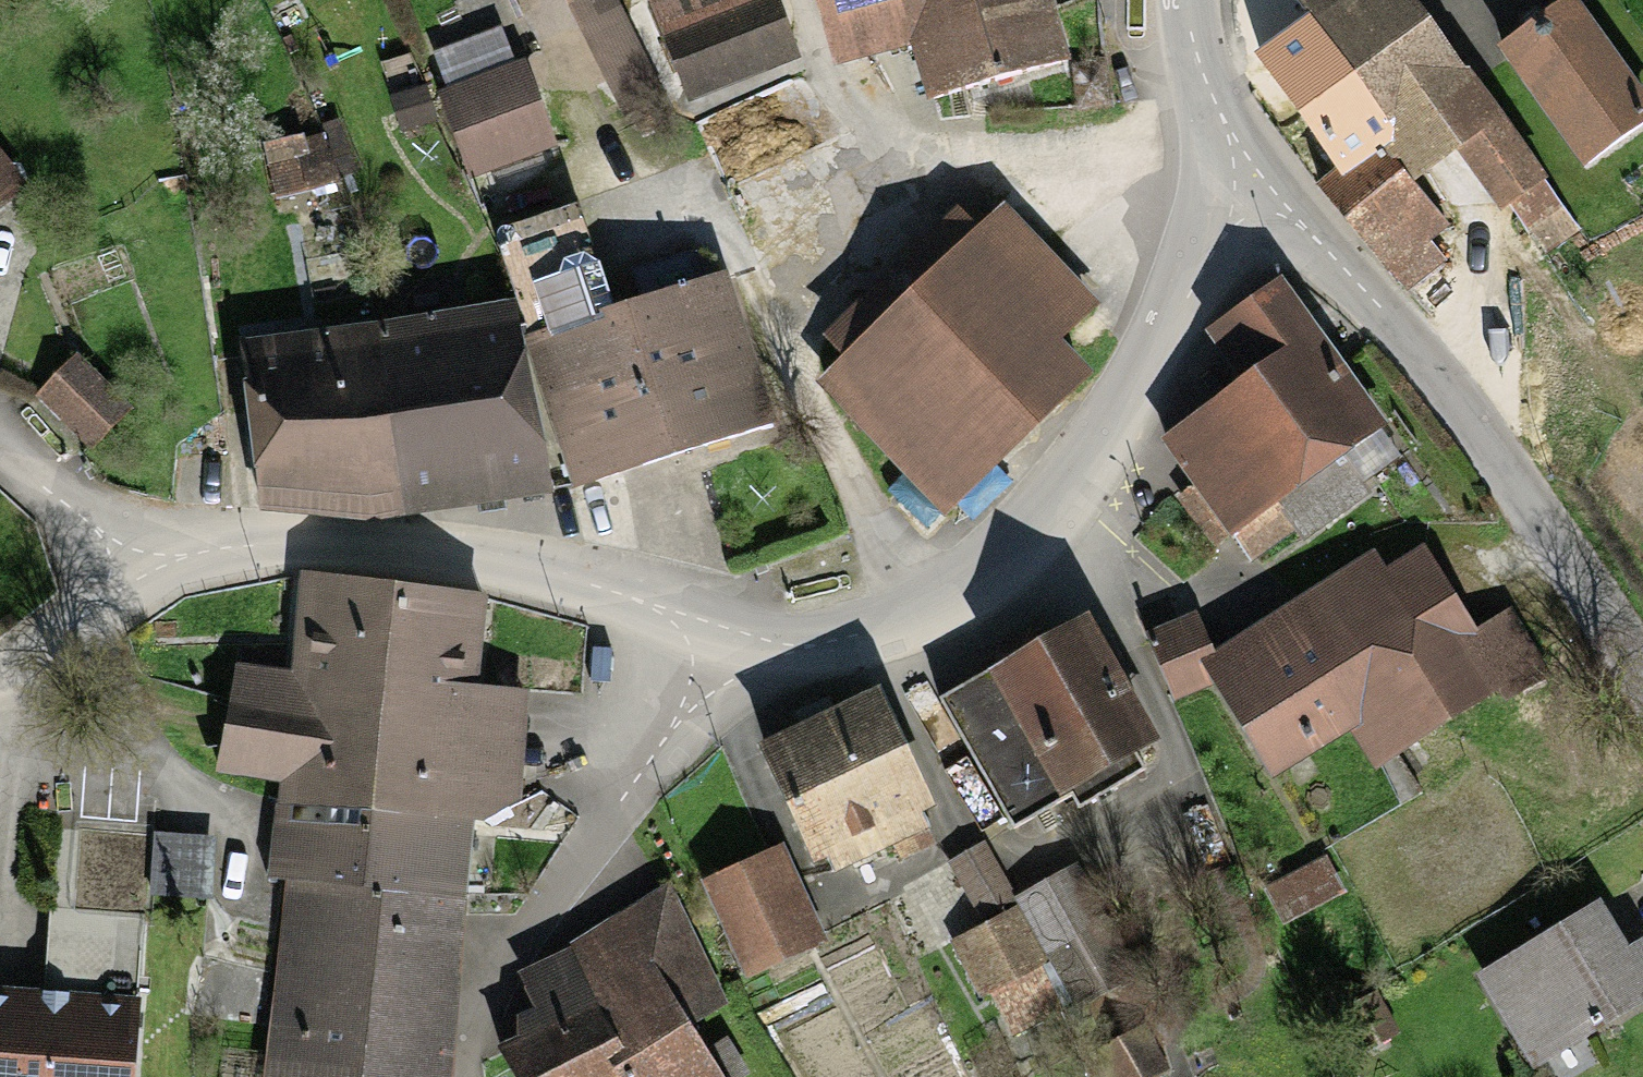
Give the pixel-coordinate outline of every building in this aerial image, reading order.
[(567,11),(627,124),(665,105),(610,0),(588,0),(567,11)] [(690,104),(793,60),(767,0),(646,0),(690,104)] [(820,62),(911,39),(927,99),(1053,66),(1036,0),(804,0),(820,62)] [(1397,0),(1303,0),(1231,53),(1411,298),(1457,264),(1476,289),(1563,226),(1397,0)] [(1573,17),(1501,67),(1565,158),(1636,108),(1573,17)] [(480,191),(570,154),(534,67),(444,105),(480,191)] [(949,181),(835,288),(871,325),(805,387),(892,479),(873,497),(918,545),(1082,393),(1041,350),(1077,317),(949,181)] [(13,200),(0,182),(0,210),(13,200)] [(611,200),(539,222),(611,457),(793,401),(749,261),(640,294),(611,200)] [(1235,387),(1153,446),(1220,539),(1271,503),(1294,535),(1356,490),(1333,459),(1376,428),(1277,290),(1204,343),(1235,387)] [(543,302),(416,311),(438,497),(579,479),(543,302)] [(438,497),(416,311),(274,314),(283,486),(438,497)] [(66,366),(26,405),(75,455),(115,415),(66,366)] [(1220,590),(1171,616),(1212,692),(1248,674),(1292,757),(1386,707),(1400,733),(1562,647),(1532,590),(1492,611),(1447,527),(1244,634),(1220,590)] [(472,581),(299,564),(289,664),(237,659),(227,762),(314,770),(322,795),(505,813),(517,684),(462,678),(472,581)] [(1118,585),(979,670),(1056,796),(1195,711),(1118,585)] [(898,667),(794,713),(852,843),(956,797),(898,667)] [(498,887),(505,813),(322,795),(313,867),(498,887)] [(802,833),(721,865),(752,945),(833,913),(802,833)] [(979,853),(919,887),(1003,1033),(1123,964),(1071,873),(1011,908),(979,853)] [(1319,861),(1267,891),(1285,920),(1336,891),(1319,861)] [(498,887),(313,867),(302,956),(483,980),(498,887)] [(676,887),(554,956),(582,1005),(506,1048),(522,1076),(605,1076),(619,1069),(624,1076),(732,1076),(696,1014),(735,991),(676,887)] [(1476,979),(1525,1063),(1642,995),(1642,987),(1598,909),(1476,979)] [(483,980),(302,956),(288,1064),(381,1076),(470,1076),(483,980)] [(0,1000),(0,1076),(116,1076),(118,1004),(0,1000)]
